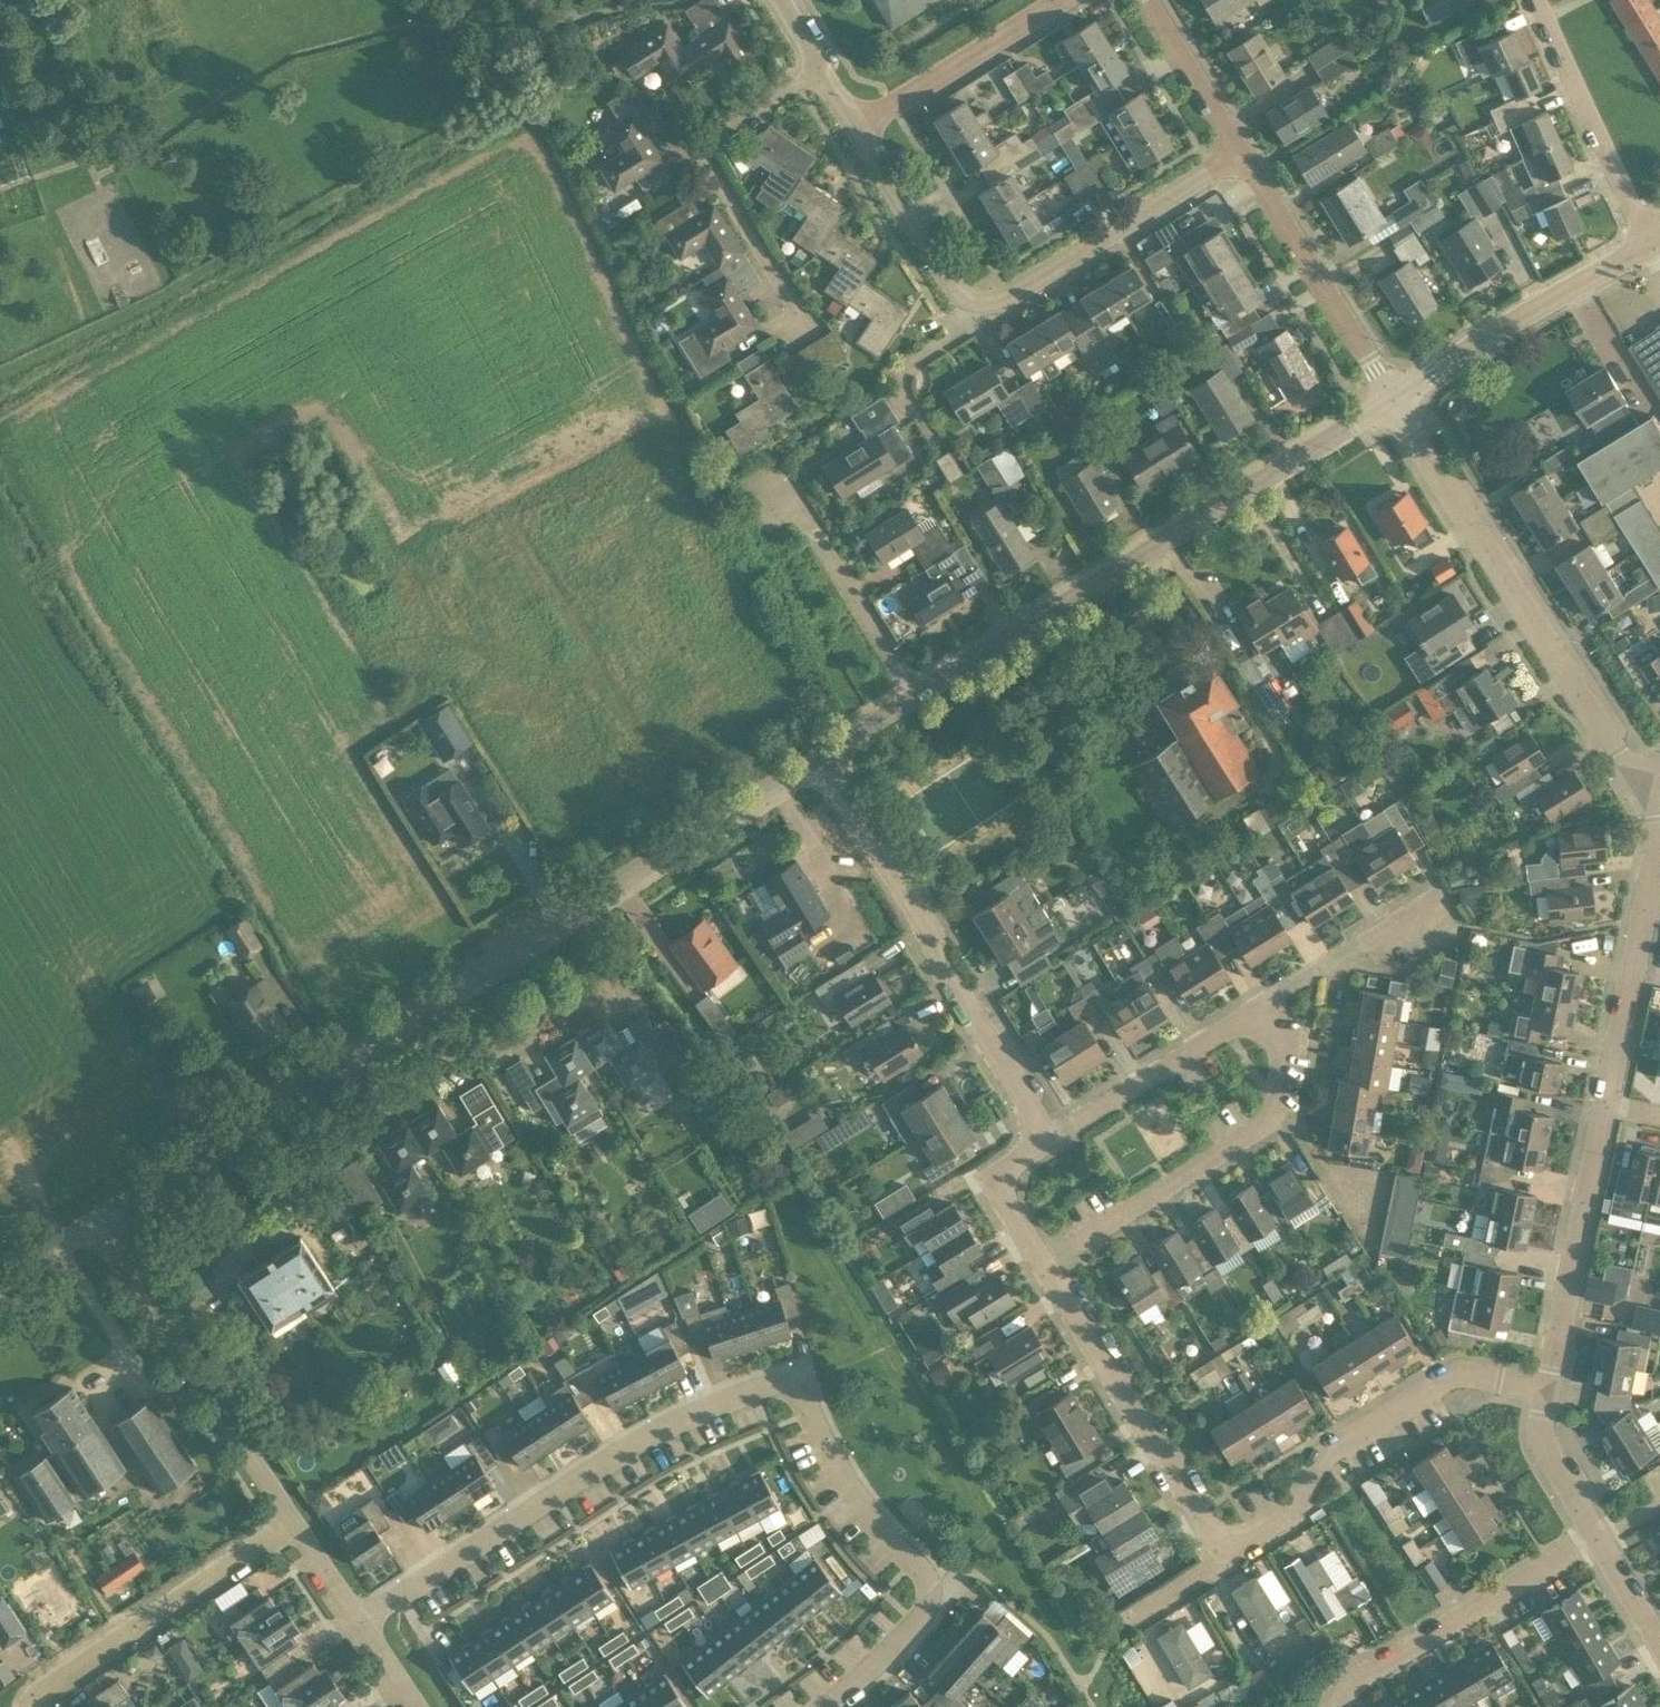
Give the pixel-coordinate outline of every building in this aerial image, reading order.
[(697,72),(720,57),(735,81),(758,67),(729,19),(724,22),(718,13),(723,10),(717,0),(702,0),(684,11),(700,37),(694,41),(682,49),(697,72)] [(891,27),(936,0),(874,0),(891,27)] [(1215,20),(1247,0),(1203,0),(1215,20)] [(1429,21),(1476,0),(1419,0),(1429,21)] [(1599,7),(1615,34),(1656,9),(1651,0),(1611,0),(1599,7)] [(1615,34),(1631,59),(1659,41),(1659,15),(1656,9),(1615,34)] [(1064,40),(1079,64),(1110,45),(1094,21),(1064,40)] [(685,79),(697,72),(682,49),(667,25),(619,55),(634,78),(658,63),(687,110),(700,102),(685,79)] [(1501,70),(1502,72),(1526,62),(1513,33),(1496,41),(1489,26),(1455,41),(1466,66),(1482,58),(1490,75),(1501,70)] [(1229,51),(1255,93),(1283,76),(1257,33),(1229,51)] [(1307,55),(1316,69),(1349,48),(1341,34),(1307,55)] [(1631,59),(1646,85),(1659,76),(1659,41),(1631,59)] [(1110,45),(1079,64),(1095,90),(1126,71),(1110,45)] [(1358,61),(1349,48),(1316,69),(1324,82),(1358,61)] [(1491,111),(1496,122),(1529,106),(1525,97),(1540,91),(1526,62),(1502,72),(1515,100),(1491,111)] [(1026,63),(1014,70),(1029,95),(1052,81),(1046,71),(1035,77),(1026,63)] [(1018,102),(1029,95),(1014,70),(1003,77),(1018,102)] [(1646,85),(1659,108),(1659,76),(1646,85)] [(1309,87),(1267,112),(1285,142),(1327,116),(1309,87)] [(1139,92),(1108,112),(1124,138),(1156,119),(1139,92)] [(647,136),(658,129),(644,107),(632,114),(620,94),(608,102),(619,120),(607,128),(622,152),(599,167),(614,191),(662,161),(647,136)] [(1063,111),(1070,122),(1093,107),(1095,105),(1089,94),(1063,111)] [(950,145),(980,127),(992,120),(985,110),(974,117),(964,102),(935,120),(950,145)] [(1529,106),(1496,122),(1500,132),(1509,128),(1522,156),(1533,152),(1534,154),(1559,143),(1546,113),(1535,118),(1529,106)] [(1053,132),(1060,144),(1071,137),(1100,119),(1093,107),(1070,122),(1053,132)] [(1156,119),(1124,138),(1141,165),(1172,145),(1156,119)] [(1348,123),(1294,156),(1310,182),(1364,149),(1348,123)] [(1397,142),(1406,136),(1398,124),(1390,130),(1388,127),(1364,142),(1374,157),(1397,142)] [(780,206),(785,200),(786,197),(802,176),(815,157),(769,126),(765,132),(741,147),(753,165),(760,161),(773,170),(756,196),(775,209),(780,206)] [(977,164),(984,175),(1003,164),(1035,144),(1030,137),(1021,143),(1015,133),(993,147),(980,127),(950,145),(967,171),(977,164)] [(1060,144),(1076,169),(1087,162),(1071,137),(1060,144)] [(1546,181),(1522,192),(1527,203),(1559,188),(1555,179),(1572,172),(1559,143),(1534,154),(1546,181)] [(1035,144),(1003,164),(1010,175),(1041,155),(1035,144)] [(1076,169),(1091,194),(1103,187),(1095,172),(1105,166),(1099,155),(1087,162),(1076,169)] [(1469,159),(1459,164),(1465,177),(1475,172),(1469,159)] [(980,194),(996,218),(1026,200),(1010,175),(1003,164),(984,175),(992,187),(980,194)] [(1079,202),(1091,194),(1076,169),(1063,177),(1079,202)] [(786,197),(785,200),(807,216),(792,239),(815,254),(817,251),(833,228),(847,208),(807,180),(802,176),(786,197)] [(1366,233),(1365,231),(1383,220),(1357,178),(1321,201),(1348,245),(1366,233)] [(1409,222),(1419,215),(1435,205),(1419,179),(1402,189),(1409,200),(1390,212),(1400,228),(1409,222)] [(1483,179),(1467,188),(1483,215),(1499,206),(1483,179)] [(1503,193),(1511,210),(1527,203),(1522,192),(1519,186),(1503,193)] [(1527,203),(1531,212),(1531,213),(1542,208),(1555,238),(1580,226),(1567,197),(1564,198),(1559,188),(1527,203)] [(1026,200),(996,218),(1012,244),(1042,225),(1026,200)] [(714,204),(666,234),(681,259),(704,244),(719,268),(721,271),(726,277),(726,279),(750,263),(714,204)] [(1440,241),(1468,285),(1498,266),(1483,242),(1488,240),(1475,219),(1440,241)] [(1388,236),(1396,251),(1417,237),(1408,223),(1388,236)] [(1201,280),(1239,255),(1223,229),(1203,242),(1195,227),(1145,258),(1153,272),(1184,253),(1201,280)] [(833,228),(817,251),(839,267),(823,290),(847,306),(848,304),(865,281),(879,260),(840,233),(833,228)] [(798,249),(790,260),(799,265),(806,254),(798,249)] [(1225,336),(1226,336),(1249,321),(1258,315),(1252,306),(1265,297),(1239,255),(1201,280),(1191,286),(1217,327),(1219,326),(1225,336)] [(1409,262),(1405,265),(1380,280),(1407,323),(1436,306),(1409,262)] [(761,280),(750,263),(726,279),(726,277),(721,271),(719,268),(703,278),(710,289),(703,293),(717,317),(679,341),(701,377),(731,358),(723,346),(757,326),(738,294),(761,280)] [(1132,267),(1107,282),(1125,312),(1150,297),(1132,267)] [(865,281),(848,304),(870,319),(855,341),(879,358),(911,312),(872,285),(865,281)] [(1091,313),(1079,320),(1108,367),(1121,359),(1111,344),(1116,341),(1106,324),(1125,312),(1107,282),(1082,298),(1091,313)] [(1154,303),(1170,328),(1182,320),(1167,295),(1154,303)] [(841,306),(833,300),(826,309),(835,314),(841,306)] [(1059,312),(1034,328),(1052,358),(1070,346),(1080,363),(1087,359),(1096,374),(1108,367),(1079,320),(1068,327),(1059,312)] [(1257,334),(1249,321),(1226,336),(1235,349),(1257,334)] [(1060,371),(1052,358),(1034,328),(1009,344),(1028,373),(1040,366),(1048,379),(1060,371)] [(1311,388),(1310,382),(1316,379),(1286,329),(1255,348),(1277,384),(1283,380),(1291,394),(1297,390),(1302,394),(1311,388)] [(821,339),(835,362),(848,354),(834,331),(833,331),(833,332),(821,339)] [(668,339),(662,342),(666,349),(672,345),(668,339)] [(821,339),(810,346),(823,370),(835,362),(821,339)] [(1633,355),(1648,378),(1647,378),(1659,399),(1659,339),(1633,355)] [(1204,356),(1216,374),(1192,389),(1221,437),(1253,418),(1229,379),(1242,370),(1225,343),(1204,356)] [(810,346),(798,353),(813,376),(823,370),(810,346)] [(796,407),(760,348),(738,362),(760,398),(736,412),(741,420),(726,429),(740,452),(770,433),(765,426),(776,419),(774,416),(781,411),(783,415),(796,407)] [(800,384),(813,376),(798,353),(785,360),(800,384)] [(1035,412),(1019,386),(1007,394),(989,365),(946,392),(965,422),(996,403),(1010,427),(1035,412)] [(1120,368),(1112,373),(1120,384),(1127,379),(1120,368)] [(1604,502),(1632,485),(1659,468),(1659,426),(1653,414),(1638,423),(1606,371),(1570,393),(1590,425),(1591,424),(1603,444),(1579,459),(1580,461),(1579,462),(1604,502)] [(1112,389),(1120,384),(1112,373),(1105,378),(1112,389)] [(1031,379),(1020,386),(1041,420),(1052,414),(1031,379)] [(1163,382),(1147,392),(1159,411),(1175,401),(1163,382)] [(130,390),(113,399),(119,409),(136,400),(130,390)] [(1076,398),(1066,405),(1073,416),(1083,409),(1076,398)] [(899,421),(891,409),(860,428),(866,437),(864,438),(866,441),(824,467),(842,495),(893,463),(894,466),(912,455),(893,425),(899,421)] [(1163,432),(1124,456),(1142,488),(1196,454),(1173,416),(1158,425),(1163,432)] [(1034,421),(1026,426),(1031,435),(1040,430),(1034,421)] [(1114,506),(1119,503),(1100,472),(1110,466),(1083,423),(1066,434),(1085,465),(1060,481),(1087,523),(1100,515),(1102,518),(1116,510),(1114,506)] [(978,453),(983,461),(990,457),(999,452),(994,443),(978,453)] [(1570,445),(1542,462),(1549,474),(1578,457),(1570,445)] [(963,473),(948,450),(935,458),(950,481),(963,473)] [(983,461),(977,465),(996,496),(1009,487),(990,457),(983,461)] [(1514,494),(1530,520),(1562,500),(1546,474),(1514,494)] [(1606,502),(1607,503),(1612,512),(1639,495),(1632,485),(1604,502),(1606,502)] [(1434,539),(1407,494),(1377,512),(1396,543),(1410,534),(1419,548),(1434,539)] [(1639,495),(1612,512),(1615,516),(1619,523),(1646,506),(1639,495)] [(1578,526),(1562,500),(1530,520),(1546,546),(1578,526)] [(1000,501),(972,519),(1004,572),(1033,555),(1000,501)] [(1580,520),(1588,534),(1615,516),(1612,512),(1607,503),(1580,520)] [(1646,506),(1619,523),(1624,530),(1626,534),(1653,517),(1646,506)] [(866,534),(884,563),(916,542),(931,565),(953,551),(954,551),(936,522),(920,532),(906,509),(866,534)] [(1615,516),(1588,534),(1596,547),(1624,530),(1619,523),(1615,516)] [(1626,534),(1633,544),(1659,528),(1653,517),(1626,534)] [(1373,571),(1367,561),(1346,528),(1321,543),(1341,577),(1354,569),(1360,579),(1373,571)] [(1633,544),(1640,555),(1659,543),(1659,528),(1633,544)] [(1647,566),(1659,558),(1659,543),(1640,555),(1647,566)] [(937,615),(977,590),(971,580),(982,573),(964,544),(954,551),(953,551),(931,565),(926,568),(934,580),(906,597),(923,624),(926,622),(930,625),(937,621),(937,615)] [(1559,565),(1575,591),(1606,571),(1590,546),(1559,565)] [(1455,571),(1446,558),(1430,567),(1438,581),(1455,571)] [(1653,577),(1659,573),(1659,558),(1647,566),(1652,575),(1653,577)] [(1592,617),(1607,608),(1623,597),(1606,571),(1575,591),(1592,617)] [(1627,594),(1634,605),(1659,588),(1653,577),(1652,575),(1626,592),(1627,594)] [(1285,637),(1279,640),(1291,661),(1310,651),(1302,638),(1318,629),(1306,605),(1301,608),(1290,588),(1265,602),(1285,637)] [(1398,592),(1390,597),(1388,606),(1392,613),(1405,606),(1398,592)] [(1279,640),(1285,637),(1265,602),(1260,593),(1235,608),(1253,641),(1250,642),(1257,654),(1279,640)] [(1452,594),(1405,624),(1420,647),(1435,671),(1473,647),(1465,635),(1459,625),(1468,619),(1452,594)] [(1357,599),(1341,608),(1347,618),(1359,637),(1374,628),(1357,599)] [(1318,621),(1335,651),(1359,637),(1347,618),(1341,608),(1318,621)] [(1659,654),(1658,655),(1652,645),(1635,656),(1629,647),(1618,654),(1639,686),(1649,679),(1659,697),(1659,655),(1659,654)] [(1236,664),(1252,688),(1276,727),(1293,716),(1269,678),(1264,681),(1248,656),(1236,664)] [(1469,657),(1433,679),(1441,691),(1449,687),(1460,704),(1453,709),(1467,731),(1513,702),(1497,677),(1496,676),(1491,679),(1484,669),(1479,672),(1469,657)] [(1258,771),(1234,732),(1246,725),(1212,670),(1160,702),(1181,737),(1129,769),(1167,829),(1258,771)] [(1403,699),(1380,714),(1390,731),(1408,719),(1403,712),(1408,708),(1403,699)] [(473,742),(449,704),(419,722),(443,760),(473,742)] [(1500,803),(1515,793),(1541,776),(1533,765),(1543,759),(1527,735),(1491,759),(1505,781),(1491,790),(1500,803)] [(1350,771),(1340,754),(1315,768),(1325,786),(1350,771)] [(1404,769),(1394,755),(1385,762),(1395,776),(1404,769)] [(426,782),(404,796),(432,841),(453,828),(462,843),(487,827),(458,782),(457,780),(449,767),(426,782)] [(1541,776),(1515,793),(1522,804),(1536,796),(1552,820),(1587,797),(1572,772),(1555,783),(1548,772),(1541,776)] [(1250,814),(1260,833),(1291,814),(1280,796),(1250,814)] [(1382,808),(1361,822),(1373,839),(1394,872),(1414,860),(1396,831),(1407,825),(1393,802),(1382,808)] [(1443,834),(1433,819),(1421,826),(1431,841),(1443,834)] [(1342,834),(1331,841),(1342,858),(1345,863),(1355,857),(1373,885),(1394,872),(1373,839),(1361,822),(1342,834)] [(1558,834),(1560,847),(1550,848),(1542,858),(1543,864),(1527,865),(1528,880),(1559,877),(1576,875),(1574,861),(1603,858),(1600,830),(1558,834)] [(1324,854),(1304,867),(1311,878),(1332,912),(1353,899),(1334,870),(1345,863),(1342,858),(1331,841),(1320,848),(1324,854)] [(766,918),(760,922),(763,927),(779,954),(785,964),(785,965),(810,950),(799,932),(829,913),(797,859),(762,880),(764,883),(780,910),(766,918)] [(1249,917),(1270,951),(1291,937),(1273,909),(1284,903),(1271,883),(1270,881),(1269,880),(1261,866),(1255,870),(1258,875),(1251,879),(1261,894),(1242,906),(1249,917)] [(1271,883),(1284,903),(1294,896),(1312,925),(1332,912),(1311,878),(1304,867),(1285,879),(1281,873),(1269,880),(1270,881),(1271,883)] [(974,915),(988,938),(1024,916),(1016,902),(1032,892),(1017,869),(982,892),(990,905),(974,915)] [(1102,869),(1089,878),(1095,888),(1097,887),(1108,880),(1102,869)] [(1448,874),(1452,886),(1467,881),(1462,869),(1448,874)] [(1559,877),(1528,880),(1529,893),(1546,892),(1549,920),(1592,916),(1590,887),(1561,890),(1559,877)] [(1483,885),(1460,887),(1462,901),(1485,899),(1483,885)] [(1111,909),(1117,919),(1129,913),(1122,902),(1111,909)] [(1219,911),(1207,919),(1208,921),(1214,931),(1215,932),(1221,942),(1232,935),(1250,963),(1270,951),(1249,917),(1242,906),(1223,918),(1219,911)] [(223,930),(242,959),(263,946),(245,916),(223,930)] [(1031,927),(1024,916),(988,938),(1002,961),(1013,954),(1020,966),(1062,940),(1048,917),(1031,927)] [(1206,944),(1187,956),(1208,989),(1228,977),(1211,949),(1221,942),(1215,932),(1214,931),(1208,921),(1207,919),(1195,926),(1206,944)] [(670,944),(703,988),(736,964),(704,920),(670,944)] [(763,927),(748,937),(764,963),(779,954),(763,927)] [(1157,950),(1145,957),(1161,982),(1171,975),(1188,1002),(1208,989),(1187,956),(1174,936),(1155,948),(1157,950)] [(852,954),(846,943),(833,951),(839,962),(852,954)] [(1524,948),(1520,972),(1539,976),(1535,995),(1574,1003),(1580,973),(1561,969),(1553,968),(1556,955),(1524,948)] [(1118,983),(1125,995),(1146,1028),(1166,1015),(1149,988),(1160,981),(1145,957),(1129,967),(1133,973),(1118,983)] [(1455,961),(1444,958),(1438,982),(1449,985),(1455,961)] [(839,975),(816,989),(828,1010),(838,1003),(852,1025),(890,1002),(871,971),(846,986),(839,975)] [(265,977),(222,1005),(249,1045),(285,1021),(273,1003),(280,999),(265,977)] [(1344,1011),(1397,1020),(1400,997),(1404,997),(1406,981),(1389,978),(1387,994),(1364,991),(1362,1003),(1346,1000),(1344,1011)] [(146,981),(132,990),(142,1005),(155,996),(146,981)] [(1099,986),(1083,996),(1098,1019),(1109,1013),(1126,1041),(1146,1028),(1125,995),(1110,1004),(1099,986)] [(713,1027),(725,1019),(706,994),(695,1002),(713,1027)] [(1568,1033),(1574,1003),(1535,995),(1532,1012),(1512,1008),(1507,1034),(1539,1041),(1541,1027),(1568,1033)] [(1078,1025),(1063,1034),(1084,1067),(1104,1054),(1086,1026),(1098,1019),(1083,996),(1067,1006),(1078,1025)] [(1358,1024),(1355,1036),(1393,1042),(1397,1020),(1344,1011),(1343,1021),(1358,1024)] [(605,1017),(571,1038),(591,1068),(609,1057),(628,1088),(658,1069),(648,1053),(663,1044),(673,1060),(686,1052),(666,1019),(653,1028),(644,1014),(630,1023),(638,1037),(623,1046),(615,1033),(605,1017)] [(1064,1080),(1084,1067),(1063,1034),(1053,1017),(1037,1027),(1036,1025),(1021,1035),(1035,1058),(1046,1052),(1064,1080)] [(1498,1035),(1501,1024),(1489,1021),(1487,1033),(1498,1035)] [(869,1034),(843,1050),(851,1062),(866,1052),(883,1080),(909,1064),(907,1061),(920,1052),(903,1025),(896,1029),(874,1042),(869,1034)] [(1437,1048),(1441,1028),(1429,1026),(1425,1045),(1437,1048)] [(1339,1045),(1337,1056),(1389,1065),(1393,1042),(1355,1036),(1353,1048),(1339,1045)] [(520,1060),(507,1068),(511,1073),(518,1086),(533,1109),(544,1103),(556,1122),(563,1118),(571,1132),(601,1113),(579,1076),(591,1068),(571,1038),(545,1055),(559,1077),(538,1089),(520,1060)] [(1499,1078),(1517,1081),(1556,1090),(1561,1063),(1533,1057),(1536,1044),(1508,1038),(1505,1051),(1499,1078)] [(1434,1067),(1437,1050),(1424,1048),(1420,1064),(1434,1067)] [(1462,1068),(1464,1057),(1450,1054),(1448,1065),(1462,1068)] [(1351,1069),(1349,1080),(1348,1082),(1376,1086),(1385,1088),(1389,1065),(1337,1056),(1335,1066),(1351,1069)] [(746,1076),(758,1094),(768,1088),(757,1070),(746,1076)] [(1456,1074),(1443,1071),(1440,1084),(1449,1086),(1454,1081),(1456,1074)] [(1427,1092),(1429,1078),(1414,1075),(1411,1090),(1427,1092)] [(1322,1089),(1320,1099),(1372,1108),(1376,1086),(1348,1082),(1349,1080),(1340,1078),(1337,1091),(1322,1089)] [(436,1104),(407,1122),(427,1155),(440,1147),(458,1178),(492,1157),(489,1153),(504,1144),(493,1126),(503,1119),(481,1082),(459,1095),(475,1121),(454,1134),(436,1104)] [(905,1088),(882,1102),(906,1141),(917,1135),(918,1136),(958,1111),(941,1084),(923,1095),(914,1101),(905,1088)] [(776,1105),(788,1097),(780,1085),(768,1093),(776,1105)] [(1498,1091),(1490,1130),(1545,1141),(1550,1116),(1524,1110),(1527,1097),(1517,1095),(1498,1091)] [(1334,1112),(1332,1125),(1368,1131),(1372,1108),(1320,1099),(1319,1109),(1334,1112)] [(1427,1114),(1429,1105),(1418,1104),(1417,1113),(1427,1114)] [(864,1108),(852,1115),(860,1127),(871,1120),(864,1108)] [(946,1154),(974,1137),(958,1111),(918,1136),(934,1162),(922,1169),(930,1181),(954,1167),(946,1154)] [(412,1165),(427,1155),(407,1122),(373,1143),(391,1173),(376,1182),(396,1215),(430,1195),(412,1165)] [(1368,1131),(1332,1125),(1328,1147),(1350,1151),(1348,1164),(1376,1169),(1378,1156),(1364,1153),(1368,1131)] [(793,1147),(802,1142),(794,1128),(785,1134),(793,1147)] [(836,1142),(829,1130),(817,1137),(824,1150),(836,1142)] [(1490,1130),(1481,1170),(1507,1175),(1510,1162),(1522,1164),(1539,1168),(1545,1141),(1490,1130)] [(1447,1142),(1428,1138),(1424,1156),(1443,1160),(1447,1142)] [(1625,1206),(1646,1211),(1647,1203),(1648,1200),(1658,1155),(1654,1154),(1656,1147),(1642,1145),(1641,1151),(1635,1150),(1630,1175),(1619,1173),(1611,1212),(1623,1214),(1625,1206)] [(1658,1155),(1648,1200),(1647,1203),(1646,1211),(1645,1212),(1659,1215),(1659,1155),(1658,1155)] [(362,1212),(382,1200),(357,1159),(336,1171),(362,1212)] [(1288,1217),(1291,1221),(1294,1226),(1331,1203),(1316,1178),(1305,1185),(1289,1161),(1263,1178),(1270,1189),(1288,1217)] [(1434,1166),(1426,1164),(1423,1174),(1432,1176),(1434,1166)] [(1481,1170),(1478,1183),(1496,1186),(1490,1213),(1529,1220),(1534,1194),(1515,1190),(1505,1188),(1507,1175),(1481,1170)] [(1395,1173),(1392,1186),(1418,1191),(1421,1178),(1395,1173)] [(914,1197),(906,1184),(875,1203),(883,1216),(914,1197)] [(1225,1201),(1233,1213),(1251,1241),(1276,1224),(1279,1228),(1291,1221),(1288,1217),(1270,1189),(1258,1196),(1251,1185),(1225,1201)] [(1418,1191),(1392,1186),(1390,1199),(1416,1204),(1418,1191)] [(1416,1204),(1390,1199),(1387,1212),(1413,1218),(1416,1204)] [(931,1248),(966,1226),(951,1203),(934,1213),(927,1202),(896,1221),(910,1245),(924,1236),(931,1248)] [(713,1223),(701,1205),(689,1213),(700,1231),(713,1223)] [(1189,1225),(1196,1237),(1213,1264),(1239,1248),(1241,1251),(1253,1244),(1251,1241),(1233,1213),(1221,1219),(1214,1209),(1189,1225)] [(1442,1244),(1464,1249),(1492,1255),(1495,1241),(1523,1247),(1529,1220),(1490,1213),(1475,1209),(1469,1236),(1445,1231),(1442,1244)] [(1413,1218),(1387,1212),(1384,1225),(1410,1231),(1413,1218)] [(727,1222),(731,1236),(748,1231),(744,1217),(727,1222)] [(1410,1231),(1384,1225),(1381,1238),(1407,1244),(1410,1231)] [(980,1249),(966,1226),(931,1248),(938,1260),(925,1268),(940,1291),(971,1271),(964,1259),(980,1249)] [(724,1228),(712,1235),(717,1244),(730,1236),(724,1228)] [(1151,1248),(1159,1261),(1176,1287),(1202,1271),(1205,1276),(1216,1269),(1213,1264),(1196,1237),(1185,1244),(1177,1232),(1151,1248)] [(332,1286),(317,1262),(301,1238),(240,1277),(271,1326),(332,1286)] [(1407,1244),(1381,1238),(1379,1251),(1405,1257),(1407,1244)] [(1456,1289),(1474,1292),(1513,1300),(1518,1274),(1489,1268),(1492,1255),(1464,1249),(1461,1262),(1456,1289)] [(1352,1262),(1346,1252),(1323,1267),(1329,1276),(1352,1262)] [(1148,1268),(1139,1255),(1114,1272),(1139,1311),(1164,1294),(1168,1300),(1179,1292),(1176,1287),(1159,1261),(1148,1268)] [(614,1271),(620,1280),(633,1272),(627,1263),(614,1271)] [(1339,1272),(1346,1284),(1353,1294),(1362,1288),(1348,1266),(1339,1272)] [(197,1270),(174,1285),(190,1309),(213,1295),(197,1270)] [(657,1271),(638,1283),(649,1303),(666,1294),(657,1271)] [(1300,1281),(1296,1274),(1282,1282),(1286,1289),(1300,1281)] [(962,1332),(976,1323),(1012,1301),(997,1275),(973,1291),(966,1280),(940,1296),(962,1332)] [(1590,1275),(1586,1297),(1612,1303),(1617,1281),(1603,1278),(1590,1275)] [(1283,1297),(1271,1278),(1263,1283),(1275,1302),(1283,1297)] [(753,1307),(765,1342),(791,1334),(786,1316),(799,1312),(789,1281),(775,1286),(779,1298),(753,1307)] [(1343,1300),(1353,1294),(1346,1284),(1336,1290),(1343,1300)] [(1456,1289),(1448,1327),(1449,1327),(1474,1332),(1478,1333),(1481,1321),(1496,1324),(1507,1327),(1513,1300),(1456,1289)] [(891,1293),(881,1298),(889,1310),(898,1305),(891,1293)] [(684,1315),(699,1311),(695,1298),(677,1304),(682,1316),(684,1315)] [(1305,1310),(1312,1320),(1322,1314),(1315,1303),(1305,1310)] [(605,1304),(593,1312),(598,1321),(610,1313),(605,1304)] [(699,1311),(684,1315),(694,1346),(708,1342),(713,1359),(740,1350),(728,1315),(725,1304),(699,1313),(699,1311)] [(913,1327),(931,1318),(924,1304),(906,1312),(913,1327)] [(1659,1333),(1659,1309),(1636,1304),(1631,1327),(1659,1333)] [(753,1307),(728,1315),(740,1350),(765,1342),(753,1307)] [(1302,1326),(1312,1320),(1305,1310),(1296,1316),(1302,1326)] [(1394,1313),(1373,1327),(1398,1366),(1407,1360),(1402,1353),(1414,1345),(1394,1313)] [(644,1350),(662,1383),(686,1370),(678,1354),(690,1348),(690,1347),(675,1319),(662,1326),(668,1338),(644,1350)] [(572,1332),(566,1325),(555,1333),(560,1341),(572,1332)] [(995,1363),(1005,1379),(1045,1354),(1028,1326),(1005,1340),(997,1328),(969,1346),(984,1370),(995,1363)] [(1373,1327),(1353,1340),(1373,1371),(1385,1364),(1389,1371),(1398,1366),(1373,1327)] [(1434,1346),(1446,1339),(1439,1328),(1428,1334),(1434,1346)] [(1597,1361),(1635,1369),(1644,1370),(1651,1335),(1618,1329),(1616,1339),(1602,1337),(1597,1361)] [(948,1350),(936,1331),(917,1343),(929,1362),(948,1350)] [(1239,1340),(1245,1348),(1251,1358),(1261,1352),(1249,1334),(1239,1340)] [(1353,1340),(1333,1352),(1357,1391),(1365,1385),(1361,1379),(1373,1371),(1353,1340)] [(1242,1365),(1251,1358),(1245,1348),(1235,1354),(1242,1365)] [(644,1350),(620,1362),(638,1395),(662,1383),(644,1350)] [(1348,1396),(1357,1391),(1333,1352),(1311,1366),(1332,1398),(1344,1390),(1348,1396)] [(1199,1365),(1211,1384),(1221,1378),(1209,1359),(1199,1365)] [(1597,1387),(1593,1408),(1613,1404),(1631,1401),(1630,1393),(1635,1369),(1597,1361),(1592,1386),(1597,1387)] [(591,1363),(576,1371),(593,1399),(605,1392),(613,1408),(638,1395),(620,1362),(597,1375),(591,1363)] [(956,1382),(944,1363),(929,1372),(941,1391),(956,1382)] [(513,1381),(525,1372),(519,1364),(507,1372),(513,1381)] [(1201,1390),(1211,1384),(1199,1365),(1189,1372),(1201,1390)] [(565,1383),(542,1398),(547,1405),(568,1437),(591,1421),(581,1406),(593,1399),(576,1371),(565,1378),(562,1380),(565,1383)] [(1292,1378),(1272,1391),(1297,1430),(1305,1424),(1300,1417),(1312,1410),(1292,1378)] [(16,1475),(46,1520),(125,1467),(72,1386),(29,1414),(53,1451),(16,1475)] [(1050,1438),(1084,1417),(1070,1394),(1060,1400),(1052,1388),(1023,1406),(1030,1417),(1035,1414),(1050,1438)] [(1272,1391),(1252,1403),(1273,1435),(1284,1428),(1289,1435),(1297,1430),(1272,1391)] [(480,1404),(475,1396),(465,1403),(470,1411),(480,1404)] [(158,1491),(195,1466),(150,1399),(113,1425),(158,1491)] [(1635,1402),(1631,1401),(1613,1404),(1593,1408),(1606,1427),(1599,1431),(1612,1451),(1645,1430),(1637,1419),(1643,1415),(1635,1402)] [(1252,1403),(1232,1416),(1257,1455),(1265,1449),(1261,1443),(1273,1435),(1252,1403)] [(547,1405),(525,1420),(545,1451),(568,1437),(547,1405)] [(1248,1461),(1257,1455),(1232,1416),(1211,1430),(1231,1462),(1244,1454),(1248,1461)] [(1098,1441),(1084,1417),(1050,1438),(1064,1462),(1059,1465),(1065,1476),(1095,1458),(1089,1447),(1098,1441)] [(522,1467),(545,1451),(525,1420),(503,1435),(495,1423),(483,1432),(501,1459),(512,1451),(522,1467)] [(439,1422),(427,1429),(435,1441),(447,1434),(439,1422)] [(1645,1430),(1612,1451),(1625,1472),(1659,1450),(1659,1428),(1657,1423),(1645,1430)] [(451,1468),(471,1499),(495,1484),(485,1469),(496,1461),(479,1434),(466,1442),(473,1453),(451,1468)] [(403,1443),(408,1452),(420,1444),(415,1435),(403,1443)] [(1413,1466),(1426,1486),(1465,1461),(1460,1453),(1453,1457),(1445,1445),(1413,1466)] [(1465,1461),(1426,1486),(1439,1507),(1471,1486),(1464,1474),(1470,1469),(1465,1461)] [(737,1479),(757,1516),(777,1505),(779,1508),(780,1508),(759,1467),(750,1472),(751,1476),(739,1482),(738,1479),(737,1479)] [(451,1468),(429,1483),(449,1514),(471,1499),(451,1468)] [(1087,1483),(1061,1498),(1076,1525),(1092,1516),(1101,1533),(1140,1509),(1123,1481),(1113,1487),(1106,1492),(1096,1475),(1086,1481),(1087,1483)] [(1372,1476),(1361,1483),(1374,1503),(1385,1496),(1372,1476)] [(716,1490),(715,1491),(735,1528),(757,1516),(737,1479),(728,1484),(730,1487),(718,1494),(716,1490)] [(426,1529),(449,1514),(429,1483),(406,1497),(399,1486),(387,1494),(404,1522),(416,1514),(426,1529)] [(1479,1498),(1471,1486),(1439,1507),(1452,1527),(1491,1502),(1486,1494),(1479,1498)] [(695,1502),(694,1502),(714,1539),(735,1528),(715,1491),(707,1495),(709,1499),(697,1505),(695,1502)] [(361,1558),(368,1567),(392,1552),(379,1532),(390,1524),(372,1497),(337,1521),(351,1541),(345,1545),(356,1561),(361,1558)] [(1383,1513),(1392,1507),(1386,1498),(1376,1504),(1383,1513)] [(674,1513),(673,1514),(693,1551),(714,1539),(694,1502),(686,1507),(688,1510),(676,1517),(674,1513)] [(1491,1502),(1452,1527),(1465,1548),(1498,1527),(1489,1514),(1496,1510),(1491,1502)] [(1392,1507),(1383,1513),(1389,1523),(1398,1517),(1392,1507)] [(1101,1533),(1091,1539),(1100,1555),(1095,1558),(1112,1586),(1157,1558),(1147,1542),(1157,1536),(1140,1509),(1101,1533)] [(653,1525),(652,1525),(672,1562),(693,1551),(673,1514),(665,1518),(667,1522),(655,1528),(653,1525)] [(632,1536),(631,1537),(651,1573),(672,1562),(652,1525),(644,1530),(646,1533),(634,1540),(632,1536)] [(779,1528),(767,1536),(773,1544),(784,1536),(779,1528)] [(630,1585),(651,1573),(631,1537),(623,1541),(625,1545),(612,1551),(610,1548),(609,1549),(631,1589),(632,1588),(630,1585)] [(1409,1553),(1418,1547),(1412,1537),(1402,1543),(1409,1553)] [(56,1569),(37,1540),(23,1549),(43,1578),(56,1569)] [(789,1540),(777,1547),(783,1556),(794,1548),(789,1540)] [(759,1541),(747,1549),(752,1557),(757,1554),(758,1554),(764,1549),(759,1541)] [(1418,1547),(1409,1553),(1415,1563),(1425,1556),(1418,1547)] [(747,1549),(735,1557),(740,1565),(752,1557),(747,1549)] [(95,1577),(99,1582),(105,1592),(144,1566),(134,1551),(95,1577)] [(768,1553),(757,1561),(762,1570),(774,1562),(768,1553)] [(815,1560),(796,1574),(822,1607),(823,1606),(821,1603),(832,1595),(834,1598),(842,1592),(814,1556),(813,1556),(815,1560)] [(1336,1621),(1353,1612),(1322,1557),(1305,1567),(1336,1621)] [(1416,1568),(1423,1580),(1431,1592),(1446,1582),(1431,1558),(1416,1568)] [(569,1574),(592,1609),(612,1596),(614,1600),(615,1599),(590,1561),(581,1566),(583,1570),(572,1577),(570,1574),(569,1574)] [(757,1561),(745,1569),(750,1577),(762,1570),(757,1561)] [(721,1569),(709,1577),(714,1585),(726,1578),(725,1575),(721,1569)] [(550,1587),(549,1588),(572,1623),(592,1609),(569,1574),(561,1580),(563,1583),(552,1590),(550,1587)] [(796,1574),(777,1589),(803,1622),(804,1621),(802,1618),(813,1610),(815,1613),(822,1607),(796,1574)] [(709,1577),(697,1585),(701,1591),(702,1594),(714,1585),(709,1577)] [(726,1578),(714,1585),(720,1594),(732,1586),(728,1580),(726,1578)] [(1288,1632),(1256,1579),(1228,1596),(1260,1649),(1288,1632)] [(714,1585),(702,1594),(703,1596),(707,1602),(720,1594),(714,1585)] [(530,1600),(529,1601),(552,1636),(572,1623),(549,1588),(541,1593),(543,1596),(532,1604),(530,1600)] [(777,1589),(758,1604),(784,1637),(785,1636),(783,1633),(794,1625),(796,1628),(803,1622),(777,1589)] [(1582,1620),(1590,1615),(1576,1591),(1542,1612),(1556,1636),(1575,1625),(1582,1620)] [(223,1610),(245,1644),(283,1618),(269,1596),(256,1604),(249,1593),(223,1610)] [(678,1594),(667,1602),(672,1610),(684,1602),(678,1594)] [(3,1646),(24,1633),(1,1597),(0,1598),(0,1641),(3,1646)] [(509,1613),(509,1614),(532,1649),(552,1636),(529,1601),(521,1606),(523,1609),(512,1617),(509,1613)] [(667,1602),(655,1610),(660,1618),(672,1610),(667,1602)] [(758,1604),(739,1619),(765,1652),(766,1651),(764,1648),(775,1639),(777,1643),(784,1637),(758,1604)] [(687,1607),(676,1613),(682,1622),(692,1615),(687,1607)] [(982,1612),(963,1633),(992,1657),(1001,1666),(1018,1647),(1029,1635),(1028,1635),(1005,1613),(995,1624),(982,1612)] [(676,1613),(664,1621),(670,1629),(682,1622),(676,1613)] [(489,1627),(512,1662),(532,1649),(509,1614),(501,1619),(503,1622),(492,1630),(489,1627)] [(1556,1636),(1570,1660),(1604,1639),(1590,1615),(1582,1620),(1575,1625),(1556,1636)] [(283,1618),(245,1644),(259,1666),(267,1677),(293,1659),(286,1648),(298,1640),(283,1618)] [(1296,1623),(1303,1634),(1311,1629),(1303,1618),(1296,1623)] [(739,1619),(720,1634),(746,1667),(747,1666),(745,1663),(756,1654),(758,1657),(765,1652),(739,1619)] [(1211,1679),(1180,1625),(1142,1647),(1174,1701),(1211,1679)] [(469,1640),(468,1640),(491,1675),(512,1662),(489,1627),(481,1632),(483,1636),(471,1643),(469,1640)] [(611,1638),(616,1646),(628,1639),(623,1630),(611,1638)] [(963,1633),(946,1652),(974,1677),(992,1657),(963,1633)] [(720,1634),(702,1649),(727,1682),(728,1681),(726,1678),(737,1669),(739,1672),(746,1667),(720,1634)] [(604,1654),(616,1646),(611,1638),(599,1646),(604,1654)] [(1580,1686),(1587,1697),(1614,1681),(1607,1669),(1618,1662),(1604,1639),(1570,1660),(1584,1684),(1580,1686)] [(183,1640),(170,1648),(190,1677),(202,1668),(183,1640)] [(472,1688),(491,1675),(468,1640),(461,1645),(463,1649),(456,1653),(451,1657),(449,1653),(447,1654),(473,1692),(474,1692),(472,1688)] [(621,1650),(626,1658),(638,1650),(633,1642),(621,1650)] [(1518,1642),(1510,1647),(1518,1659),(1525,1655),(1518,1642)] [(1491,1643),(1468,1657),(1488,1692),(1512,1678),(1491,1643)] [(155,1644),(145,1651),(148,1657),(156,1659),(163,1654),(155,1644)] [(720,1687),(727,1682),(702,1649),(683,1663),(681,1660),(680,1661),(708,1697),(709,1696),(707,1693),(718,1684),(720,1687)] [(614,1666),(626,1658),(621,1650),(609,1658),(614,1666)] [(931,1695),(943,1706),(965,1706),(966,1706),(956,1697),(974,1677),(946,1652),(927,1673),(941,1685),(931,1695)] [(1533,1667),(1525,1655),(1518,1659),(1525,1672),(1533,1667)] [(570,1664),(576,1673),(588,1665),(583,1656),(570,1664)] [(1468,1657),(1444,1672),(1465,1706),(1488,1692),(1468,1657)] [(267,1677),(275,1688),(287,1706),(294,1706),(328,1685),(313,1662),(301,1671),(293,1659),(267,1677)] [(9,1675),(0,1660),(0,1681),(9,1675)] [(564,1681),(576,1673),(570,1664),(558,1672),(564,1681)] [(1230,1664),(1222,1669),(1229,1680),(1237,1675),(1230,1664)] [(593,1668),(580,1676),(586,1685),(598,1677),(593,1668)] [(1270,1684),(1261,1669),(1244,1679),(1254,1694),(1270,1684)] [(645,1688),(658,1706),(688,1706),(664,1671),(663,1671),(665,1675),(645,1688)] [(1420,1686),(1433,1706),(1464,1706),(1465,1706),(1444,1672),(1420,1686)] [(586,1685),(580,1676),(568,1684),(574,1693),(586,1685)] [(1539,1678),(1532,1683),(1538,1694),(1546,1690),(1539,1678)] [(114,1705),(129,1695),(118,1679),(91,1697),(98,1706),(115,1706),(114,1705)] [(1580,1701),(1583,1706),(1645,1706),(1632,1686),(1621,1692),(1614,1681),(1587,1697),(1580,1701)] [(542,1683),(530,1691),(536,1699),(548,1691),(542,1683)] [(294,1706),(343,1706),(328,1685),(294,1706)] [(1397,1700),(1401,1706),(1433,1706),(1420,1686),(1397,1700)] [(625,1701),(629,1706),(658,1706),(645,1688),(625,1701)] [(524,1706),(536,1699),(530,1691),(518,1699),(524,1706)] [(889,1706),(943,1706),(931,1695),(921,1704),(909,1691),(889,1706)] [(1029,1692),(1016,1706),(1046,1706),(1029,1692)] [(1214,1693),(1193,1706),(1223,1706),(1214,1693)] [(543,1706),(552,1706),(558,1703),(552,1695),(540,1703),(543,1706)]
